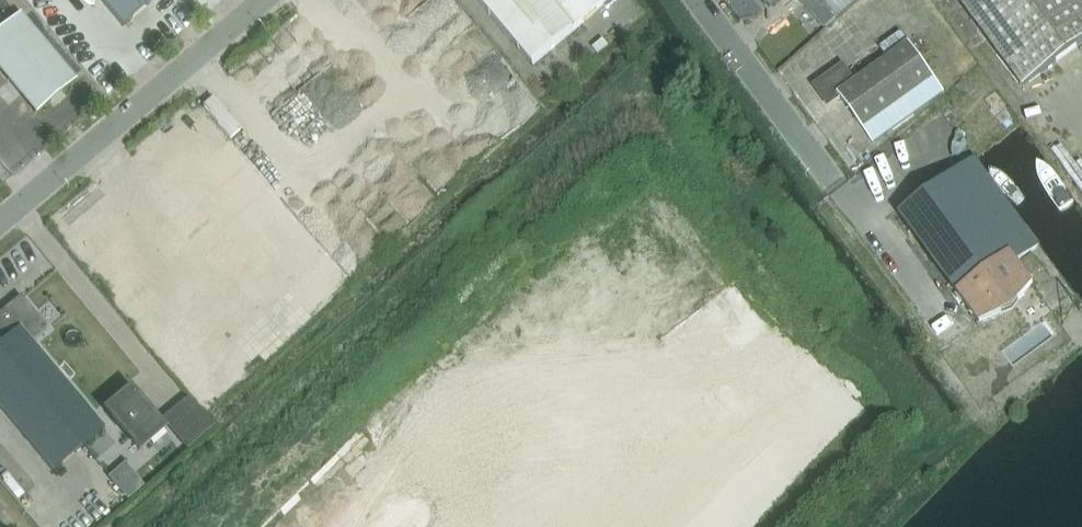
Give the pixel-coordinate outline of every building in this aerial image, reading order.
[(123,26),(154,0),(101,0),(123,26)] [(533,65),(610,0),(479,0),(533,65)] [(836,19),(857,0),(819,0),(836,19)] [(1023,88),(1081,44),(1081,0),(958,0),(1023,88)] [(37,114),(76,81),(20,14),(0,31),(0,70),(37,114)] [(855,81),(843,65),(814,86),(828,106),(840,98),(863,130),(934,79),(908,43),(855,81)] [(203,106),(231,139),(246,126),(218,93),(203,106)] [(951,174),(899,213),(980,324),(1014,314),(1033,286),(1015,262),(1039,244),(1014,210),(990,228),(951,174)] [(0,315),(0,344),(0,408),(54,471),(104,429),(30,340),(45,328),(20,298),(0,315)] [(162,430),(129,390),(105,410),(138,451),(162,430)] [(111,479),(127,498),(140,488),(124,468),(111,479)]
